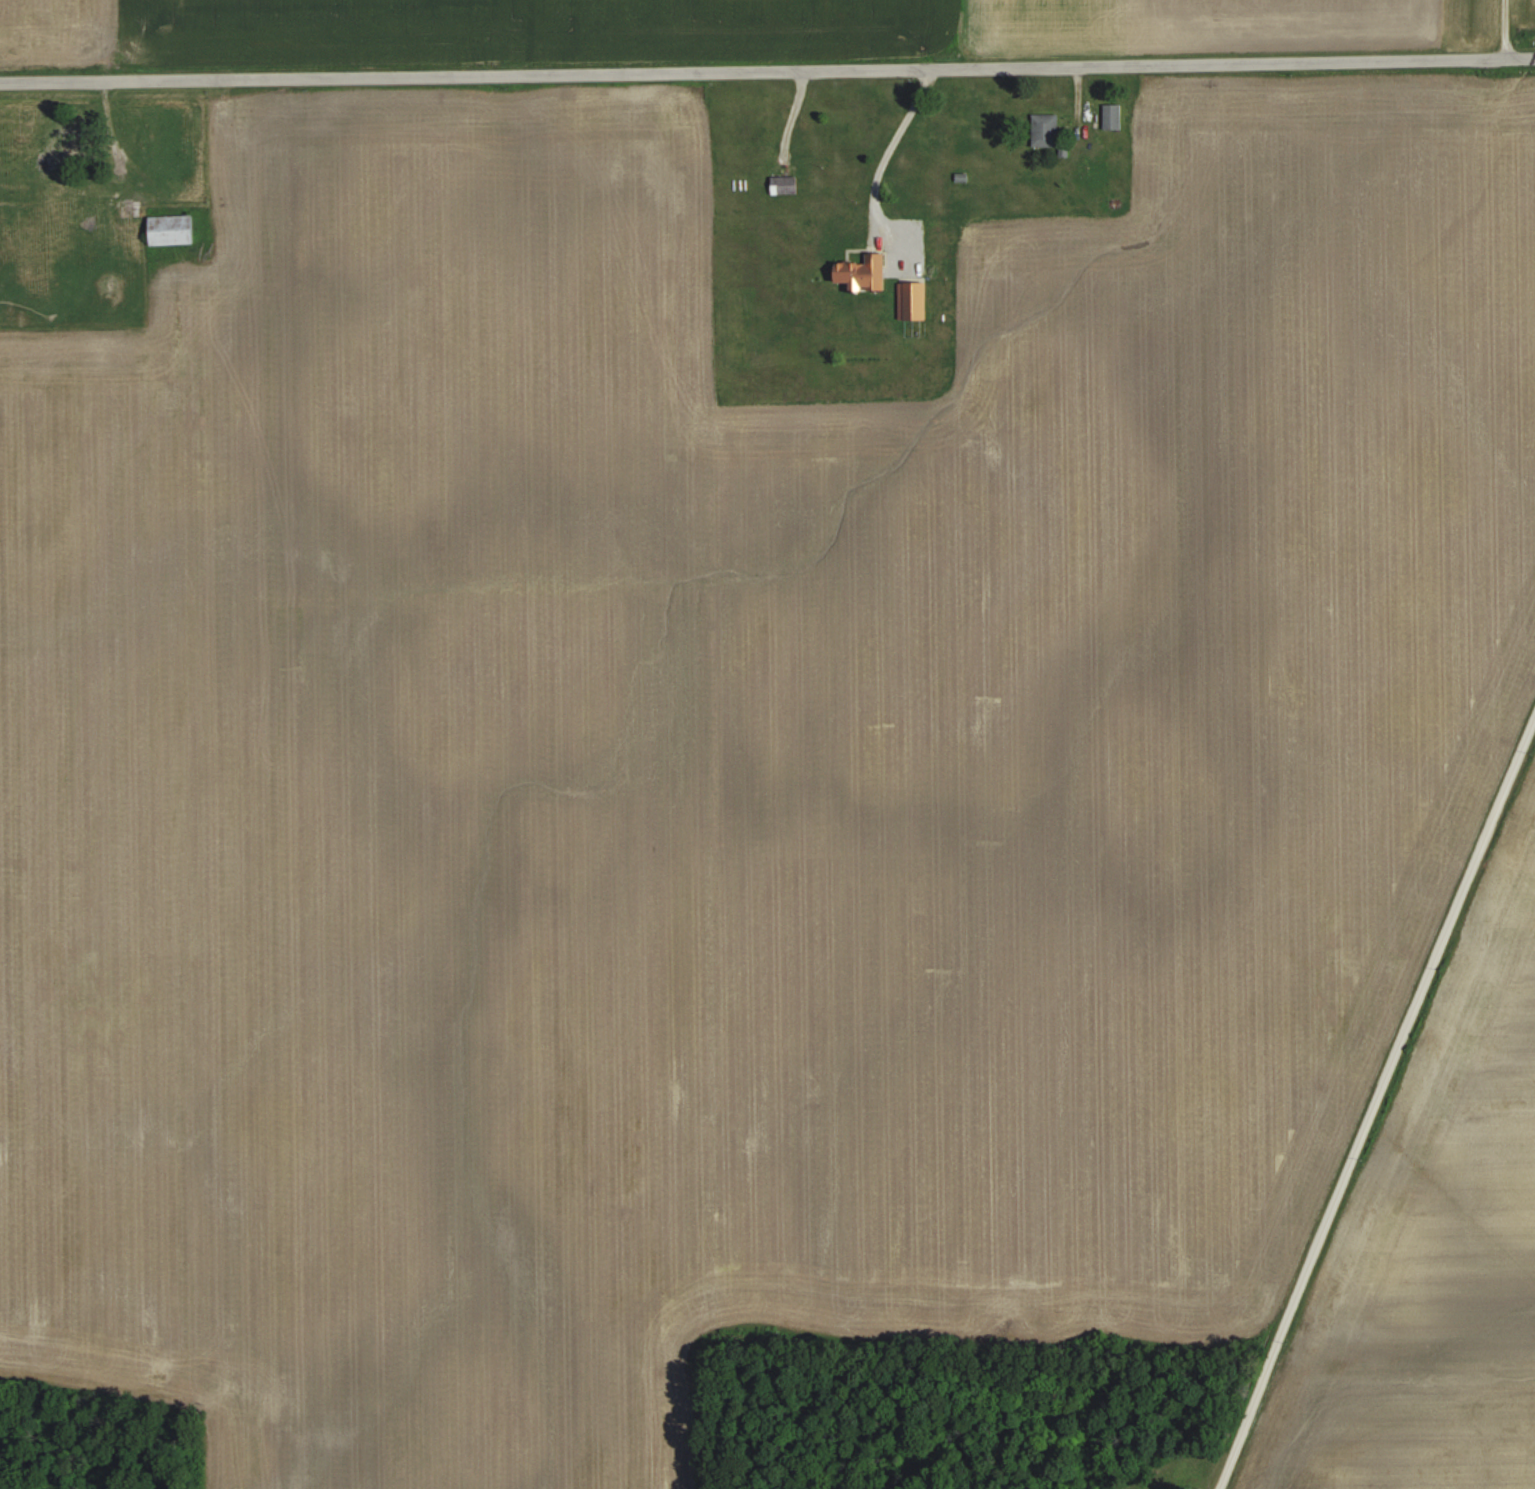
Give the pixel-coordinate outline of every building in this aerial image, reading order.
[(1120,104),(1102,103),(1101,129),(1120,130),(1120,104)] [(1031,113),(1031,147),(1057,147),(1057,113),(1031,113)] [(796,193),(796,175),(769,175),(769,193),(796,193)] [(140,215),(140,198),(119,198),(119,215),(140,215)] [(146,244),(193,243),(192,214),(145,215),(146,244)] [(882,289),(882,252),(863,252),(863,262),(831,262),(831,282),(845,282),(845,289),(882,289)]
